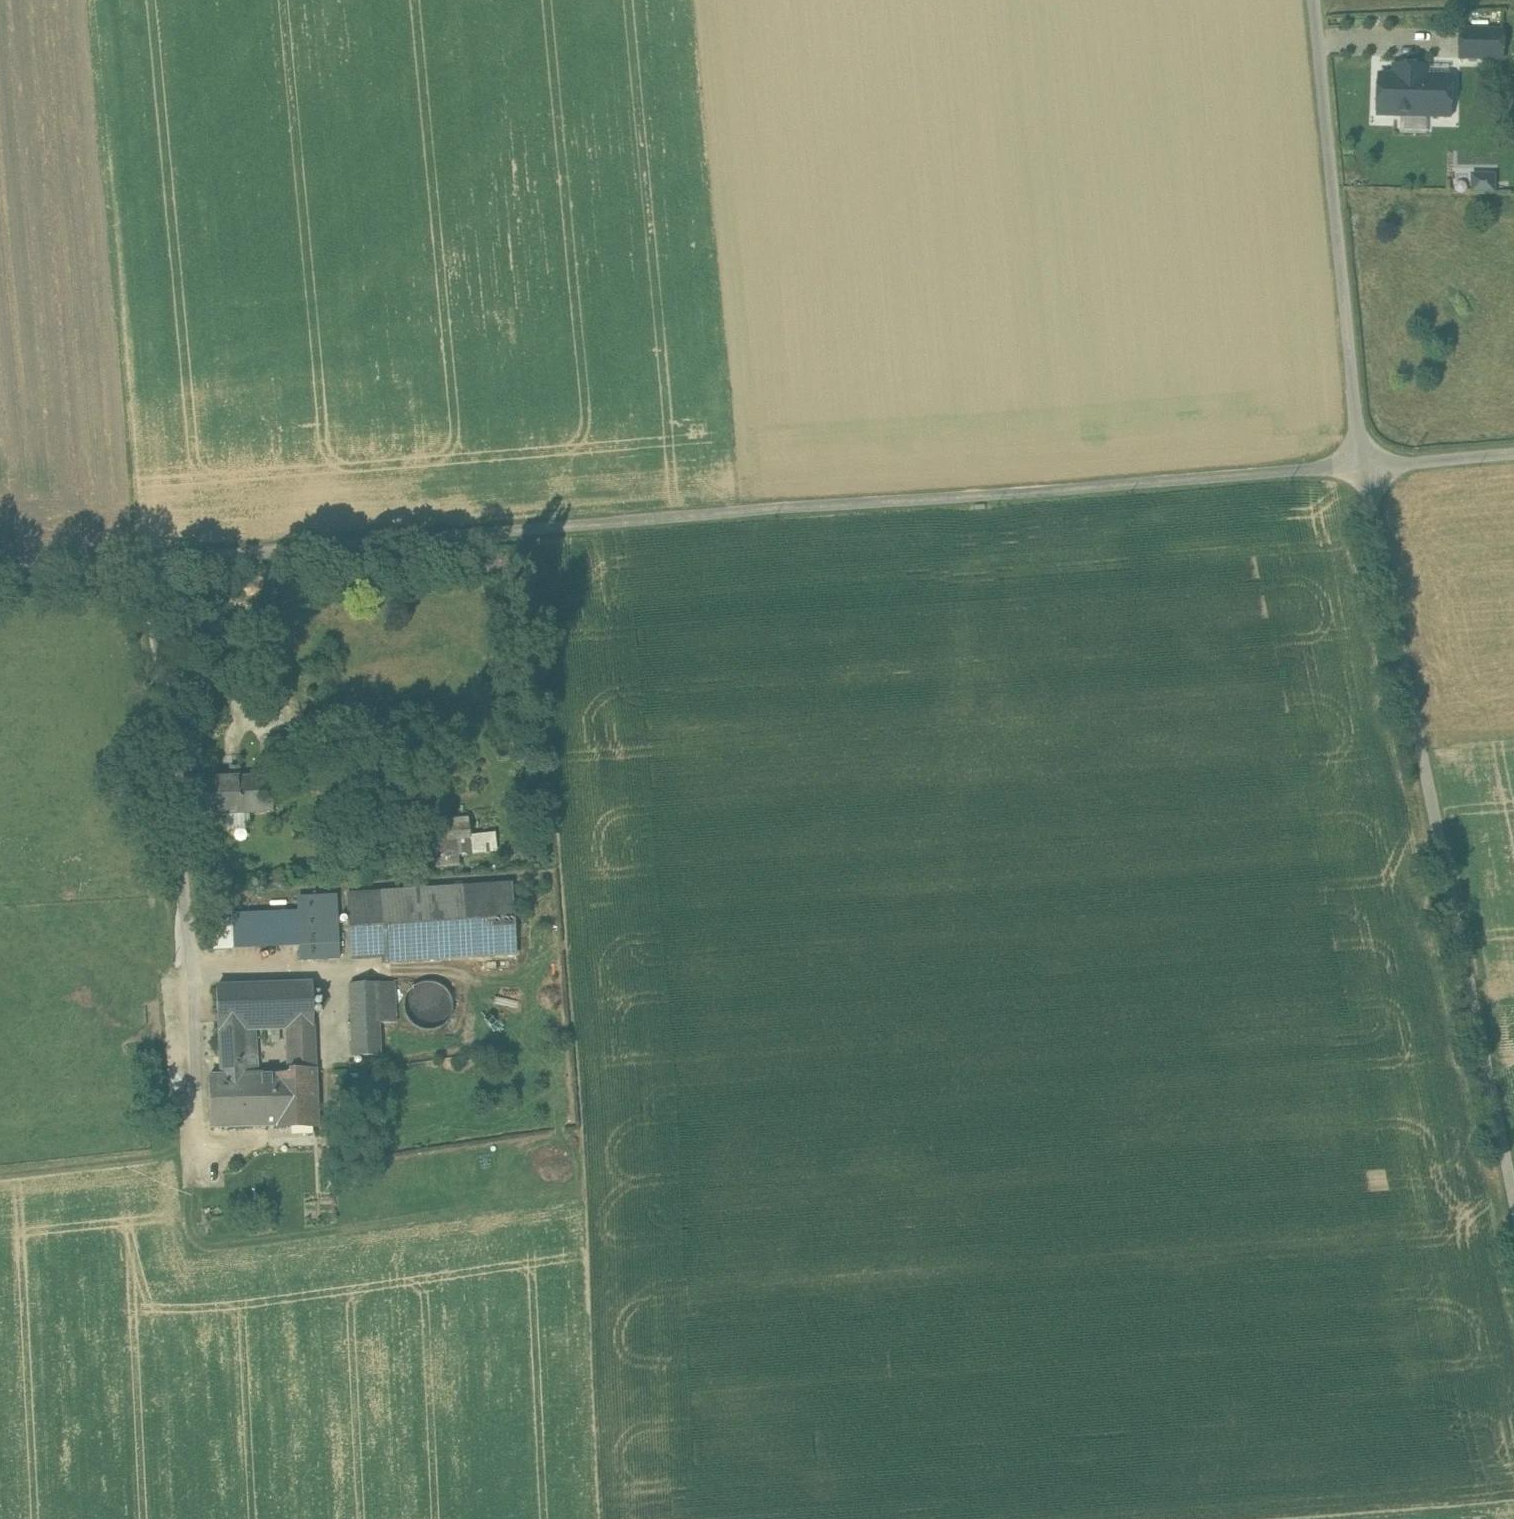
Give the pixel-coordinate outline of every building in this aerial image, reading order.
[(1503,31),(1462,30),(1461,58),(1503,58),(1503,31)] [(1428,67),(1404,66),(1403,75),(1380,75),(1379,114),(1451,116),(1451,76),(1427,76),(1428,67)] [(1471,172),(1471,190),(1497,191),(1497,163),(1482,163),(1481,172),(1471,172)] [(270,774),(186,779),(188,816),(273,811),(270,774)] [(455,820),(430,823),(433,843),(457,841),(455,820)] [(512,884),(346,895),(350,958),(384,956),(384,961),(516,953),(512,884)] [(336,895),(299,897),(300,912),(301,945),(302,959),(339,957),(336,895)] [(300,912),(229,915),(231,948),(301,945),(300,912)] [(378,982),(350,983),(352,1056),(380,1055),(378,982)] [(312,984),(217,988),(219,1029),(257,1028),(288,1027),(313,1026),(312,984)] [(313,1026),(288,1027),(288,1048),(314,1048),(314,1047),(313,1026)] [(257,1028),(219,1029),(221,1075),(209,1075),(210,1127),(276,1125),(273,1073),(258,1073),(257,1028)] [(314,1048),(288,1048),(289,1073),(273,1073),(276,1125),(317,1125),(314,1048)]
